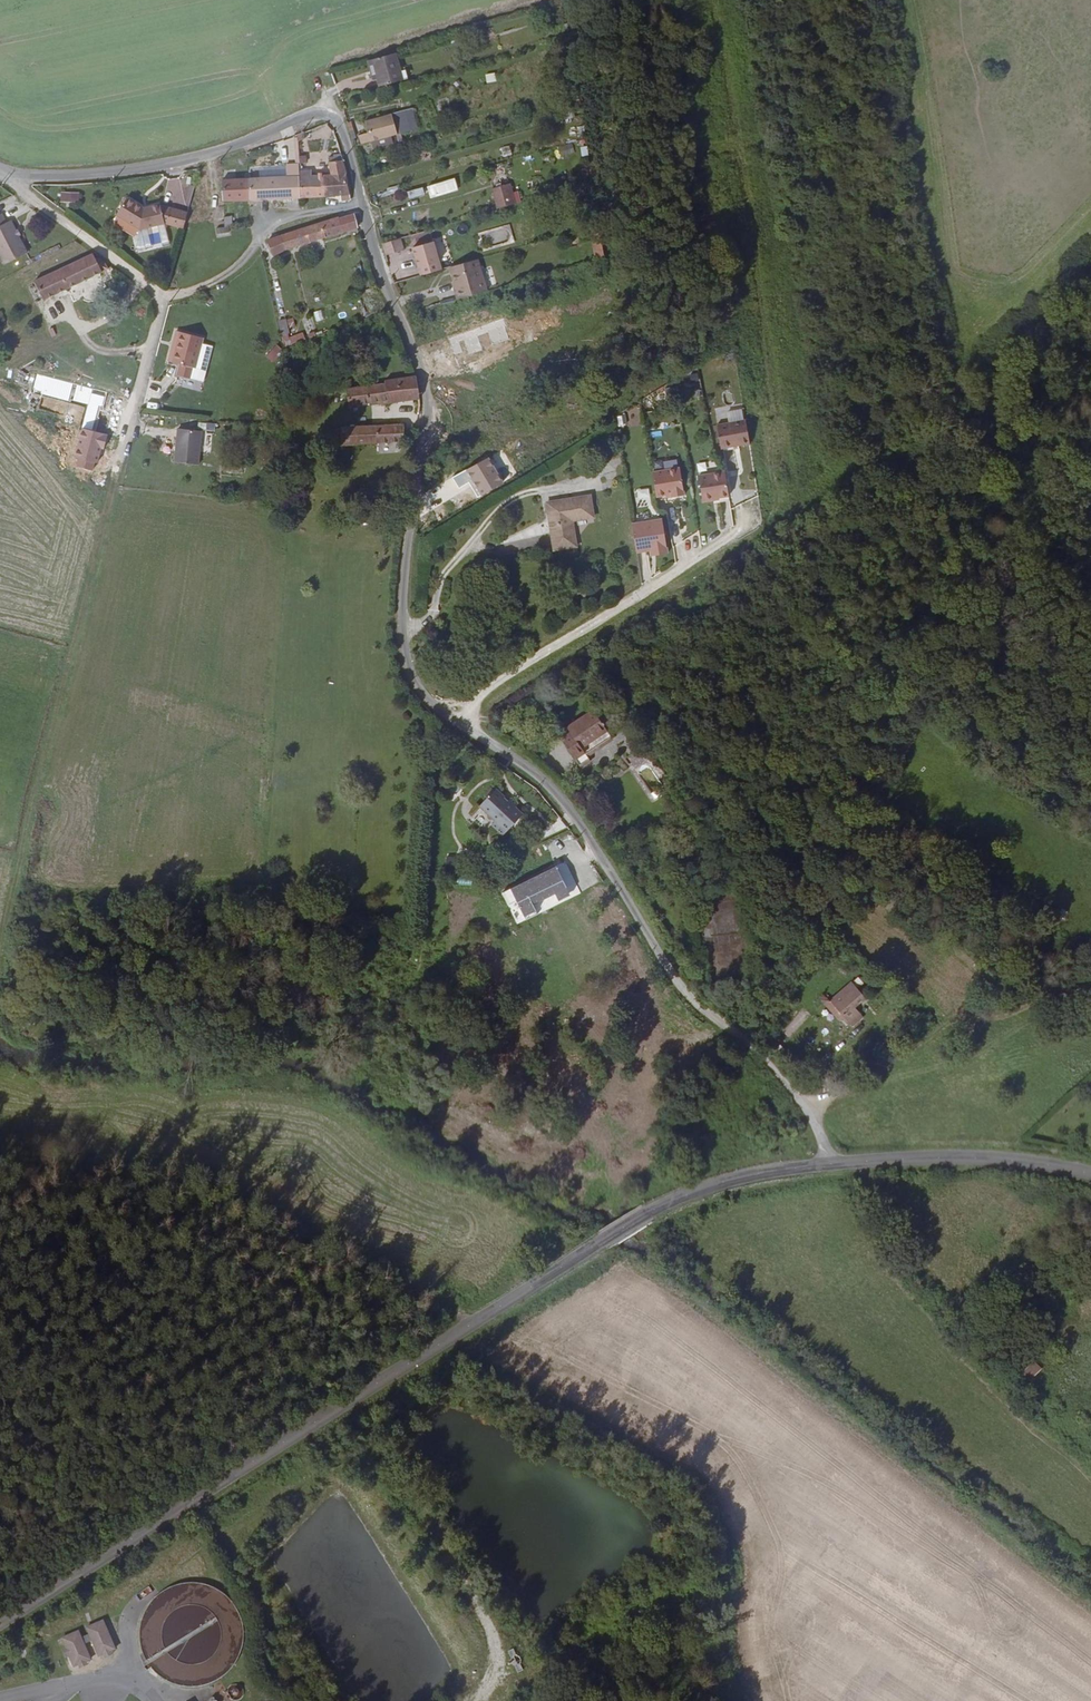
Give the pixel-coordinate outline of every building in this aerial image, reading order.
[(358,65),(364,88),(366,94),(389,88),(380,58),(358,65)] [(353,65),(360,89),(364,88),(358,65),(353,65)] [(367,126),(370,137),(360,140),(362,148),(372,145),(374,151),(392,146),(391,140),(409,134),(404,116),(367,126)] [(570,144),(556,146),(558,160),(572,157),(570,144)] [(501,148),(504,156),(513,154),(510,145),(501,148)] [(332,160),(330,160),(332,177),(348,176),(340,155),(336,156),(336,157),(332,158),(332,160)] [(287,168),(287,180),(249,181),(249,202),(302,199),(301,173),(300,167),(287,168)] [(314,178),(314,172),(301,173),(302,199),(329,198),(327,178),(314,178)] [(344,197),(345,205),(353,205),(350,183),(348,176),(332,177),(327,178),(329,198),(344,197)] [(249,202),(249,181),(223,182),(224,203),(249,202)] [(457,194),(454,182),(428,190),(431,202),(457,194)] [(493,191),(499,211),(516,207),(510,186),(493,191)] [(413,190),(414,197),(427,194),(425,187),(413,190)] [(83,202),(83,194),(65,194),(65,202),(83,202)] [(146,230),(169,224),(165,206),(165,205),(149,209),(147,208),(130,199),(121,216),(144,230),(146,230)] [(169,224),(171,225),(175,209),(165,206),(169,224)] [(171,225),(186,229),(191,213),(175,209),(171,225)] [(2,213),(0,214),(0,254),(7,267),(30,255),(11,221),(8,222),(2,213)] [(359,233),(354,217),(338,222),(342,238),(359,233)] [(342,238),(338,222),(279,240),(282,254),(342,238)] [(477,232),(480,246),(512,240),(509,225),(477,232)] [(244,227),(245,235),(252,233),(251,226),(244,227)] [(419,245),(432,241),(429,231),(415,235),(419,245)] [(593,233),(596,251),(604,249),(601,231),(593,233)] [(282,254),(279,240),(269,243),(272,253),(275,252),(276,256),(282,254)] [(401,251),(398,241),(381,246),(383,256),(401,251)] [(432,248),(413,253),(421,280),(441,274),(432,248)] [(38,280),(46,298),(111,269),(92,254),(73,264),(59,270),(38,280)] [(456,292),(455,292),(458,303),(485,295),(479,271),(453,278),(456,292)] [(290,335),(287,320),(280,321),(283,336),(290,335)] [(200,367),(206,336),(180,332),(175,363),(184,365),(182,376),(195,379),(197,367),(200,367)] [(303,334),(292,339),(294,346),(306,341),(303,334)] [(266,357),(274,363),(284,350),(276,344),(266,357)] [(379,404),(380,406),(421,399),(417,377),(384,383),(384,386),(368,388),(372,404),(379,404)] [(326,385),(327,393),(338,395),(334,383),(326,385)] [(346,391),(349,407),(372,404),(368,388),(346,391)] [(327,402),(336,403),(338,395),(327,393),(327,402)] [(749,420),(717,425),(721,451),(753,446),(749,420)] [(404,443),(403,428),(377,429),(377,444),(379,444),(381,444),(404,443)] [(334,446),(358,445),(377,444),(377,429),(342,431),(341,441),(334,441),(334,446)] [(203,467),(204,432),(180,430),(179,464),(203,467)] [(706,461),(697,464),(699,472),(708,470),(706,461)] [(686,496),(681,468),(652,474),(657,498),(672,495),(672,498),(686,496)] [(732,497),(728,472),(700,476),(705,503),(719,501),(719,499),(732,497)] [(637,500),(649,498),(647,489),(635,491),(637,500)] [(598,517),(597,496),(553,500),(557,547),(580,545),(578,519),(598,517)] [(662,520),(632,526),(637,554),(655,551),(655,557),(668,555),(662,520)] [(609,733),(597,714),(570,732),(582,751),(609,733)] [(492,796),(493,797),(486,806),(501,820),(498,824),(510,835),(528,814),(522,807),(524,804),(517,798),(514,800),(500,787),(492,796)] [(447,856),(445,865),(457,867),(459,858),(447,856)] [(583,896),(568,865),(505,895),(520,927),(583,896)] [(858,967),(866,973),(869,968),(862,962),(858,967)] [(840,1010),(844,1015),(865,999),(851,981),(830,997),(835,1003),(830,1007),(835,1014),(840,1010)] [(1070,1249),(1079,1257),(1088,1248),(1080,1239),(1070,1249)] [(1030,1383),(1043,1369),(1035,1361),(1021,1375),(1030,1383)] [(112,1657),(106,1626),(89,1630),(95,1660),(112,1657)] [(85,1662),(79,1632),(61,1635),(68,1665),(85,1662)] [(515,1647),(508,1650),(517,1672),(524,1670),(515,1647)]
